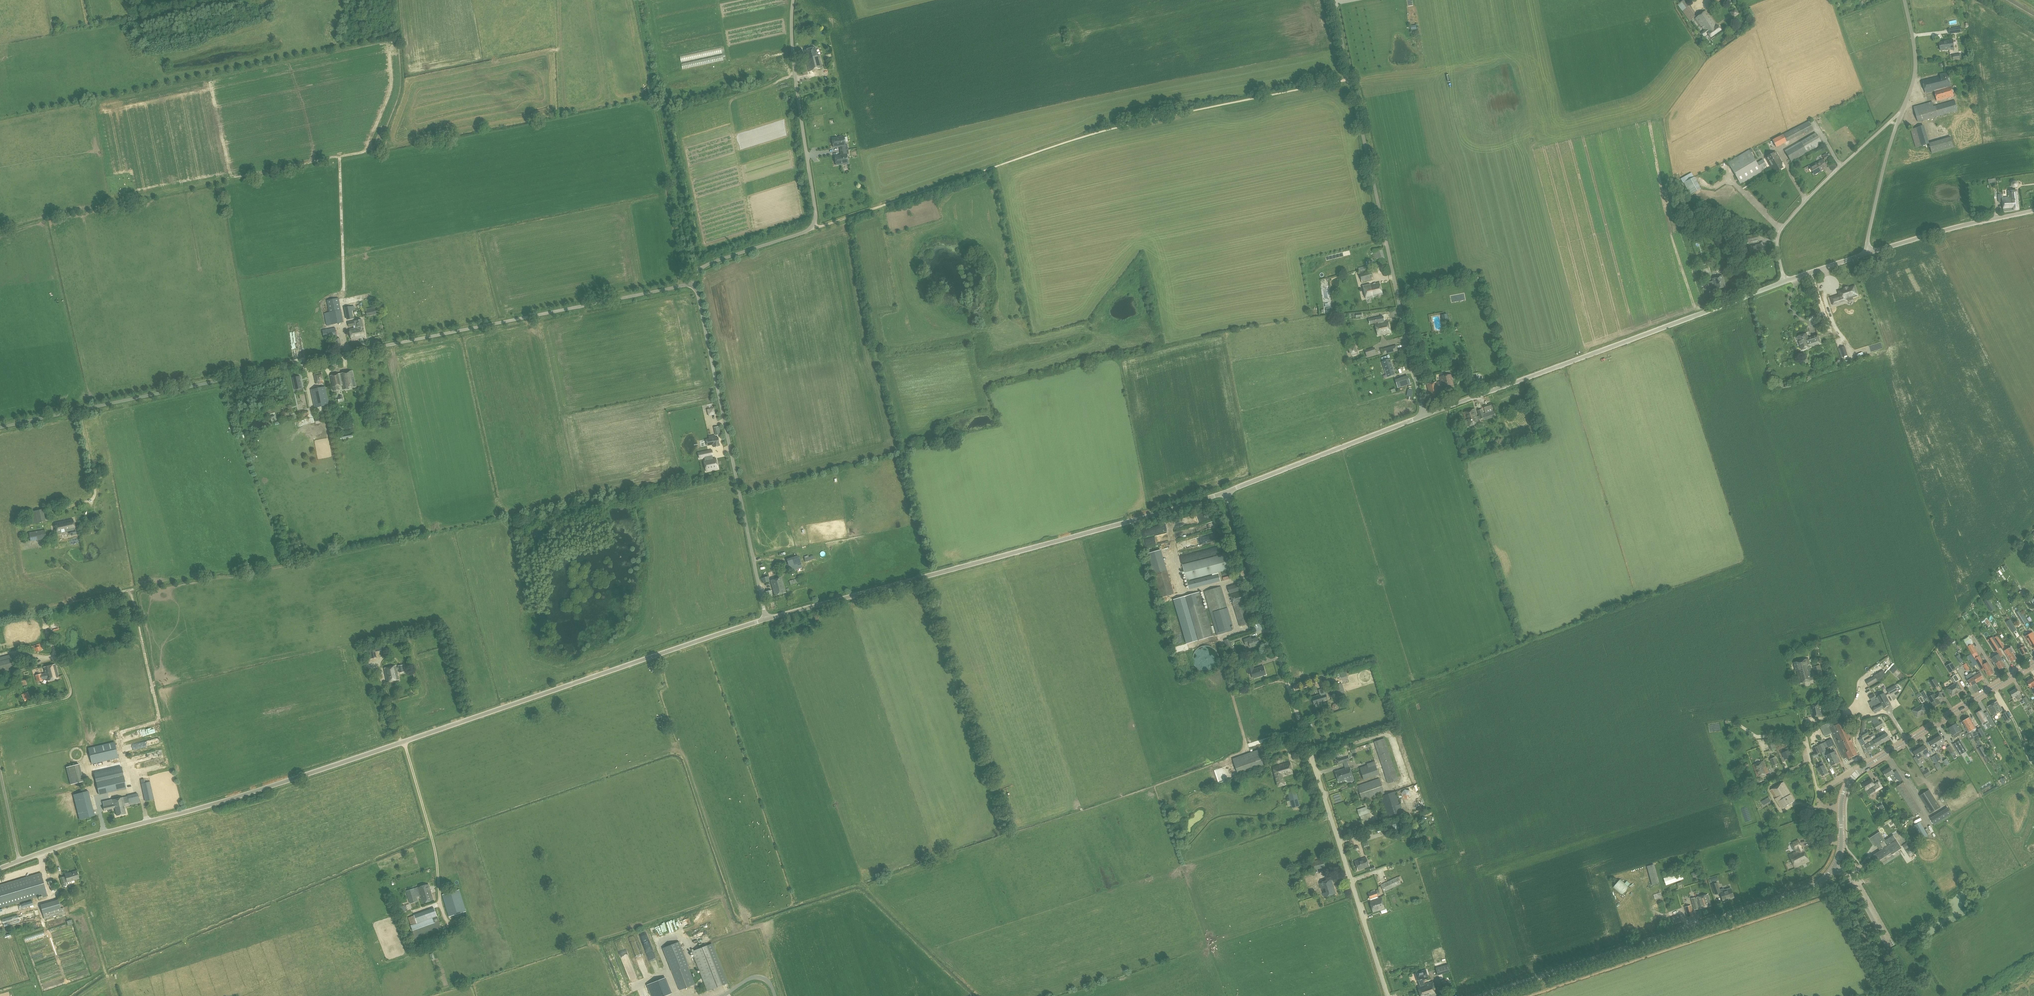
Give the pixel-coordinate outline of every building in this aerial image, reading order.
[(1692,18),(1695,16),(1683,1),(1678,4),(1686,16),(1689,14),(1692,18)] [(1717,26),(1705,11),(1696,18),(1705,30),(1703,32),(1701,33),(1703,37),(1707,34),(1710,38),(1720,30),(1717,26)] [(1940,42),(1941,51),(1946,50),(1954,49),(1953,39),(1944,41),(1940,42)] [(806,59),(809,71),(822,68),(819,56),(817,56),(815,48),(805,50),(807,59),(806,59)] [(1948,98),(1954,96),(1948,73),(1940,75),(1941,76),(1923,81),(1926,94),(1935,91),(1938,100),(1948,98)] [(1914,107),(1918,122),(1958,111),(1955,101),(1934,107),(1933,102),(1914,107)] [(1809,121),(1782,135),(1786,142),(1805,132),(1806,133),(1814,129),(1809,121)] [(1916,148),(1930,144),(1929,143),(1924,125),(1911,129),(1916,148)] [(1785,150),(1791,162),(1823,144),(1816,133),(1785,150)] [(1773,140),(1776,146),(1776,147),(1786,142),(1782,135),(1772,140),(1773,140)] [(840,147),(840,151),(848,149),(847,145),(845,145),(844,136),(842,137),(841,136),(840,136),(839,137),(832,138),(833,147),(839,146),(840,147)] [(1930,144),(1932,153),(1954,147),(1952,137),(1929,143),(1930,144)] [(835,156),(836,165),(843,164),(844,165),(846,164),(846,163),(848,163),(847,154),(849,154),(848,149),(840,151),(841,154),(840,155),(835,156)] [(1749,150),(1728,162),(1741,184),(1762,171),(1760,169),(1766,165),(1763,159),(1757,163),(1751,153),(1753,151),(1751,149),(1749,150)] [(1781,164),(1782,163),(1776,151),(1765,158),(1774,173),(1783,168),(1781,164)] [(1823,168),(1827,166),(1823,159),(1810,167),(1814,174),(1824,169),(1823,168)] [(1691,173),(1681,179),(1683,183),(1694,177),(1691,173)] [(1692,194),(1700,190),(1701,189),(1695,177),(1684,183),(1690,194),(1692,194)] [(2003,202),(2004,212),(2018,210),(2020,210),(2017,190),(2008,191),(2009,197),(2002,198),(2002,194),(1998,195),(1999,202),(2003,202)] [(1758,241),(1756,234),(1746,236),(1748,243),(1758,241)] [(1749,246),(1751,256),(1764,253),(1761,244),(1749,246)] [(1372,251),(1376,266),(1386,263),(1382,248),(1372,251)] [(1360,272),(1362,282),(1373,280),(1370,269),(1360,272)] [(1714,284),(1716,290),(1726,287),(1722,276),(1712,278),(1713,281),(1705,283),(1706,289),(1713,288),(1712,285),(1714,284)] [(1364,285),(1367,299),(1383,295),(1380,282),(1371,284),(1370,284),(1364,285)] [(1836,297),(1839,303),(1843,302),(1843,300),(1852,297),(1852,298),(1852,299),(1852,298),(1856,297),(1857,297),(1856,296),(1857,296),(1854,287),(1849,289),(1848,289),(1845,290),(1844,290),(1843,290),(1838,292),(1839,295),(1839,296),(1836,297)] [(324,313),(327,325),(344,322),(339,298),(327,300),(329,312),(324,313)] [(344,308),(347,320),(354,318),(352,306),(344,308)] [(1381,316),(1369,319),(1370,324),(1378,322),(1378,324),(1379,324),(1385,322),(1390,321),(1388,314),(1381,316)] [(352,340),(365,337),(362,320),(355,321),(348,322),(349,327),(354,326),(355,328),(350,329),(352,340)] [(1378,324),(1376,324),(1378,335),(1391,333),(1388,322),(1385,322),(1379,324),(1378,324)] [(336,328),(323,330),(324,338),(327,338),(327,339),(337,337),(336,328)] [(1797,338),(1798,341),(1800,341),(1801,345),(1800,345),(1802,350),(1811,347),(1811,346),(1821,343),(1818,335),(1810,338),(1809,339),(1807,334),(1798,337),(1797,338)] [(1356,345),(1349,347),(1352,356),(1358,354),(1357,351),(1356,348),(1357,348),(1356,345)] [(1367,350),(1369,358),(1378,355),(1376,347),(1367,350)] [(1390,359),(1382,361),(1386,373),(1388,377),(1395,375),(1390,359)] [(344,389),(356,387),(353,371),(330,376),(334,391),(339,390),(338,386),(343,385),(344,389)] [(322,372),(314,373),(316,384),(324,383),(322,372)] [(1443,388),(1454,386),(1451,374),(1440,377),(1441,381),(1427,384),(1430,397),(1440,395),(1438,388),(1443,387),(1443,388)] [(295,390),(302,388),(300,376),(292,378),(295,390)] [(324,387),(312,389),(315,407),(328,404),(324,387)] [(1463,413),(1466,421),(1465,421),(1467,427),(1479,423),(1478,420),(1486,417),(1487,420),(1496,417),(1492,404),(1481,407),(1484,414),(1481,415),(1480,410),(1476,412),(1475,409),(1463,413)] [(706,409),(708,416),(717,414),(715,407),(706,409)] [(713,444),(713,447),(720,446),(718,437),(706,439),(707,445),(713,444)] [(703,457),(706,471),(718,468),(716,458),(710,460),(709,456),(703,457)] [(30,516),(31,524),(46,521),(43,509),(32,511),(33,515),(30,516)] [(70,531),(70,535),(76,534),(73,519),(55,523),(57,534),(70,531)] [(29,532),(30,541),(46,539),(45,529),(29,532)] [(1209,550),(1204,551),(1204,553),(1198,555),(1199,559),(1211,556),(1209,550)] [(1183,565),(1187,580),(1234,568),(1230,553),(1183,565)] [(798,555),(786,559),(791,572),(803,567),(798,555)] [(1173,597),(1165,571),(1153,575),(1161,601),(1173,597)] [(1188,582),(1190,589),(1215,582),(1214,575),(1188,582)] [(782,577),(771,580),(773,589),(774,592),(775,595),(786,592),(782,577)] [(789,581),(791,585),(805,581),(804,577),(789,581)] [(1228,588),(1230,594),(1243,590),(1242,584),(1228,588)] [(1221,586),(1205,591),(1218,635),(1232,631),(1230,626),(1232,625),(1221,586)] [(1230,594),(1234,606),(1240,626),(1250,623),(1244,603),(1247,602),(1244,590),(1230,594)] [(1175,600),(1188,644),(1214,636),(1201,592),(1175,600)] [(1988,599),(1985,602),(1991,612),(1995,609),(1988,599)] [(2022,621),(2025,619),(2020,610),(2016,612),(2022,621)] [(2013,631),(2016,629),(2010,620),(2007,622),(2013,631)] [(2026,636),(2033,648),(2033,635),(2033,632),(2026,636)] [(1244,639),(1246,645),(1250,644),(1251,647),(1260,644),(1257,637),(1251,639),(1250,637),(1244,639)] [(1993,639),(1992,637),(1990,638),(1991,640),(1988,642),(1995,652),(1996,651),(1999,649),(1998,646),(1997,645),(1993,639)] [(32,646),(34,652),(43,650),(41,643),(32,646)] [(371,659),(375,658),(373,650),(384,648),(383,643),(368,646),(371,659)] [(2019,649),(2023,655),(2028,652),(2025,646),(2024,646),(2023,643),(2020,645),(2022,648),(2019,649)] [(1972,644),(1968,646),(1972,654),(1976,652),(1972,644)] [(1218,661),(1218,659),(1218,657),(1217,655),(1216,653),(1214,651),(1213,649),(1211,648),(1209,648),(1206,647),(1204,648),(1202,648),(1200,649),(1198,651),(1197,652),(1196,654),(1195,656),(1195,659),(1195,662),(1196,663),(1197,666),(1198,667),(1201,669),(1202,670),(1204,670),(1206,670),(1209,670),(1211,669),(1213,668),(1215,667),(1216,665),(1217,663),(1218,661)] [(2007,649),(2010,654),(2008,656),(2011,662),(2016,659),(2013,653),(2014,652),(2011,647),(2007,649)] [(1977,663),(1975,659),(1971,654),(1968,656),(1974,665),(1977,663)] [(1975,659),(1977,663),(1982,671),(1985,669),(1987,672),(1986,673),(1988,676),(1994,673),(1987,662),(1984,664),(1979,656),(1975,659)] [(1992,661),(1995,664),(1996,663),(2000,669),(2001,670),(2004,668),(2003,667),(2005,666),(2002,660),(2001,660),(1999,656),(1992,661)] [(15,670),(12,658),(0,661),(0,674),(15,670)] [(1808,659),(1794,663),(1796,670),(1797,670),(1798,675),(1802,674),(1801,672),(1803,671),(1804,672),(1805,671),(1806,671),(1807,671),(1810,670),(1810,671),(1811,671),(1808,659)] [(1946,666),(1950,672),(1956,669),(1952,662),(1946,666)] [(47,681),(59,677),(55,664),(44,667),(45,673),(41,674),(36,675),(37,682),(43,680),(43,679),(46,678),(47,681)] [(1246,666),(1248,674),(1252,673),(1254,679),(1266,675),(1264,667),(1260,669),(1259,667),(1254,669),(1253,664),(1246,666)] [(396,666),(384,668),(387,682),(399,679),(397,669),(399,669),(400,672),(404,671),(403,665),(398,666),(399,667),(397,668),(396,666)] [(1814,667),(1817,679),(1824,677),(1820,665),(1814,667)] [(1802,674),(1798,675),(1800,683),(1814,679),(1811,671),(1810,671),(1810,670),(1807,671),(1806,671),(1805,671),(1804,672),(1803,671),(1801,672),(1802,674)] [(1875,676),(1878,681),(1878,682),(1881,680),(1885,674),(1883,671),(1874,675),(1875,676)] [(1975,677),(1978,682),(1984,678),(1981,673),(1975,677)] [(1875,676),(1866,681),(1869,686),(1878,681),(1875,676)] [(1978,682),(1975,677),(1968,680),(1970,683),(1969,683),(1971,686),(1978,682)] [(1930,681),(1935,688),(1939,685),(1934,678),(1930,681)] [(1962,689),(1958,682),(1948,689),(1952,696),(1956,693),(1956,694),(1958,692),(1962,689)] [(1335,686),(1338,694),(1344,692),(1342,684),(1335,686)] [(1887,690),(1890,696),(1898,691),(1895,685),(1887,690)] [(2010,692),(2013,698),(2016,696),(2018,700),(2022,697),(2020,694),(2017,688),(2010,692)] [(1929,698),(1934,707),(1941,703),(1939,700),(1943,697),(1940,692),(1936,695),(1935,694),(1929,698)] [(1878,698),(1884,708),(1891,704),(1885,693),(1883,695),(1881,693),(1879,694),(1880,696),(1878,698)] [(1312,697),(1314,704),(1315,704),(1316,708),(1322,706),(1321,702),(1323,702),(1322,701),(1327,699),(1325,694),(1320,696),(1320,694),(1312,697)] [(1884,708),(1878,698),(1877,699),(1876,698),(1874,694),(1869,697),(1872,701),(1873,701),(1876,706),(1872,708),(1875,713),(1881,710),(1884,708)] [(2026,705),(2030,703),(2026,696),(2023,699),(2024,700),(2020,702),(2022,704),(2025,702),(2026,705)] [(1989,707),(1994,716),(2003,710),(1997,701),(1989,707)] [(1810,705),(1813,717),(1823,716),(1821,704),(1810,705)] [(1913,710),(1917,717),(1921,715),(1924,714),(1924,713),(1927,711),(1923,704),(1913,710)] [(1990,716),(1986,718),(1986,717),(1982,710),(1976,714),(1982,724),(1985,722),(1987,726),(1993,722),(1990,716)] [(1985,735),(1980,727),(1977,729),(1970,718),(1967,720),(1974,732),(1972,734),(1974,737),(1978,734),(1980,737),(1984,735),(1985,735)] [(1874,725),(1877,730),(1880,728),(1885,726),(1882,720),(1874,725)] [(1971,732),(1972,734),(1974,732),(1967,720),(1963,722),(1967,728),(1966,728),(1969,732),(1970,733),(1971,732)] [(1822,727),(1826,736),(1833,733),(1835,738),(1844,759),(1847,757),(1848,759),(1858,755),(1855,748),(1852,742),(1851,738),(1850,738),(1847,732),(1849,731),(1844,722),(1834,726),(1833,724),(1830,725),(1829,723),(1822,727)] [(1961,730),(1957,723),(1948,728),(1955,738),(1960,735),(1959,732),(1961,730)] [(140,732),(124,738),(126,742),(139,737),(137,734),(141,733),(140,732)] [(1881,736),(1884,742),(1890,738),(1887,733),(1881,736)] [(1884,742),(1881,736),(1877,739),(1874,734),(1871,736),(1871,737),(1877,746),(1884,742)] [(1935,738),(1941,747),(1942,746),(1941,744),(1945,742),(1940,735),(1935,738)] [(1877,746),(1871,737),(1865,741),(1863,737),(1859,740),(1863,747),(1865,745),(1869,751),(1877,746)] [(1278,741),(1280,747),(1292,744),(1290,738),(1278,741)] [(1374,742),(1388,784),(1398,780),(1384,738),(1374,742)] [(1941,747),(1935,738),(1930,742),(1934,749),(1937,747),(1938,749),(1941,747)] [(1953,744),(1960,755),(1966,751),(1960,741),(1953,744)] [(88,748),(92,764),(119,758),(115,742),(88,748)] [(1924,745),(1919,748),(1924,755),(1929,752),(1924,745)] [(1813,748),(1816,755),(1821,752),(1818,746),(1813,748)] [(1982,746),(1978,748),(1983,757),(1987,755),(1982,746)] [(1368,751),(1366,751),(1366,747),(1357,748),(1357,752),(1360,751),(1361,756),(1368,756),(1368,751)] [(1923,760),(1925,758),(1924,755),(1919,748),(1914,751),(1919,759),(1921,758),(1920,757),(1921,757),(1923,760)] [(1348,749),(1343,751),(1343,750),(1337,752),(1338,758),(1350,755),(1348,749)] [(1233,759),(1239,774),(1264,765),(1258,750),(1233,759)] [(1833,757),(1836,763),(1840,762),(1836,751),(1834,752),(1833,750),(1830,751),(1831,753),(1832,757),(1833,757)] [(1832,757),(1831,753),(1827,755),(1831,765),(1836,763),(1833,757),(1832,757)] [(1351,761),(1349,755),(1338,759),(1340,764),(1351,761)] [(1353,773),(1356,782),(1364,780),(1379,775),(1375,761),(1359,766),(1360,770),(1353,773)] [(1753,765),(1757,777),(1768,773),(1764,761),(1753,765)] [(93,768),(99,794),(127,788),(121,762),(93,768)] [(1273,766),(1278,786),(1285,785),(1283,776),(1293,774),(1290,762),(1273,766)] [(1821,772),(1822,776),(1825,774),(1826,775),(1827,774),(1828,773),(1824,765),(1823,762),(1818,765),(1819,768),(1818,768),(1820,772),(1821,772)] [(81,781),(77,764),(66,767),(71,784),(81,781)] [(1336,771),(1339,782),(1346,780),(1347,782),(1349,783),(1354,781),(1350,767),(1336,771)] [(1883,772),(1887,778),(1890,776),(1894,781),(1898,779),(1900,782),(1903,780),(1897,771),(1894,773),(1891,767),(1883,772)] [(1928,769),(1923,772),(1926,777),(1931,774),(1928,769)] [(1357,785),(1358,788),(1363,801),(1380,795),(1380,796),(1385,795),(1379,778),(1357,785)] [(1863,785),(1866,790),(1872,786),(1876,792),(1883,787),(1879,781),(1875,784),(1872,779),(1863,785)] [(141,783),(141,784),(145,801),(154,799),(150,782),(145,783),(141,783)] [(1771,790),(1782,809),(1795,801),(1784,782),(1771,790)] [(1897,787),(1915,815),(1921,811),(1904,783),(1897,787)] [(1287,789),(1292,808),(1299,806),(1295,787),(1287,789)] [(1931,792),(1929,790),(1921,795),(1928,807),(1927,807),(1931,813),(1940,807),(1931,792)] [(88,791),(73,795),(79,819),(95,815),(88,791)] [(1396,791),(1385,795),(1380,796),(1388,818),(1403,812),(1396,791)] [(128,796),(130,804),(130,806),(140,803),(138,793),(128,795),(128,796)] [(115,808),(116,815),(126,813),(124,806),(125,805),(123,797),(104,801),(105,806),(103,806),(104,810),(115,808)] [(1763,802),(1765,806),(1773,801),(1771,797),(1763,802)] [(1368,806),(1359,810),(1361,816),(1370,812),(1368,806)] [(1949,806),(1932,817),(1936,824),(1953,813),(1949,806)] [(1926,821),(1923,818),(1925,816),(1922,812),(1917,816),(1923,824),(1926,821)] [(1923,827),(1917,830),(1922,839),(1927,836),(1923,827)] [(1357,832),(1359,838),(1364,836),(1364,834),(1372,832),(1371,828),(1357,832)] [(1870,838),(1876,847),(1877,846),(1880,851),(1872,856),(1877,862),(1891,853),(1892,854),(1902,848),(1893,835),(1886,840),(1880,831),(1870,838)] [(1790,855),(1796,868),(1809,861),(1803,849),(1802,850),(1801,847),(1798,840),(1793,843),(1796,849),(1798,848),(1799,851),(1790,855)] [(1355,862),(1358,869),(1369,865),(1367,858),(1355,862)] [(1314,865),(1315,870),(1327,867),(1325,862),(1314,865)] [(1644,868),(1651,888),(1661,884),(1654,865),(1644,868)] [(65,874),(67,882),(79,878),(77,871),(65,874)] [(1664,878),(1666,885),(1683,879),(1681,872),(1664,878)] [(47,893),(41,873),(0,885),(0,907),(47,893)] [(1314,877),(1308,878),(1310,886),(1316,885),(1314,877)] [(1381,884),(1384,892),(1402,884),(1398,877),(1381,884)] [(1320,883),(1324,897),(1336,893),(1332,879),(1320,883)] [(1712,884),(1715,894),(1720,893),(1723,900),(1730,898),(1730,899),(1734,898),(1731,886),(1720,890),(1717,883),(1712,884)] [(418,888),(420,895),(423,903),(433,900),(429,884),(418,888)] [(420,895),(418,888),(407,891),(410,903),(405,905),(407,911),(415,908),(413,902),(418,901),(417,896),(420,895)] [(442,895),(449,917),(466,911),(459,889),(442,895)] [(1377,894),(1376,891),(1368,893),(1370,899),(1378,896),(1377,894)] [(1691,898),(1694,910),(1711,905),(1708,894),(1691,898)] [(1376,899),(1380,910),(1385,908),(1382,897),(1376,899)] [(40,904),(43,913),(63,907),(61,898),(40,904)] [(1380,910),(1376,899),(1370,901),(1373,912),(1380,910)] [(1685,907),(1688,917),(1694,915),(1691,905),(1685,907)] [(63,907),(43,913),(44,918),(65,912),(64,908),(63,907)] [(417,923),(411,925),(412,931),(413,931),(416,938),(442,928),(435,907),(414,915),(417,923)] [(409,917),(411,925),(417,923),(414,915),(409,917)] [(1670,920),(1672,926),(1680,923),(1678,917),(1670,920)] [(679,942),(663,948),(679,990),(695,984),(687,966),(688,965),(679,942)] [(692,952),(708,991),(727,983),(712,944),(692,952)] [(609,956),(613,965),(620,963),(616,953),(609,956)] [(1436,967),(1438,975),(1450,972),(1448,964),(1436,967)] [(633,983),(639,981),(634,965),(627,968),(633,983)] [(1419,985),(1417,985),(1421,995),(1436,995),(1437,995),(1432,981),(1425,983),(1424,980),(1429,978),(1426,970),(1415,973),(1419,985)] [(651,995),(665,995),(671,993),(665,978),(647,985),(651,995)] [(1442,982),(1445,989),(1450,986),(1447,979),(1442,982)]
